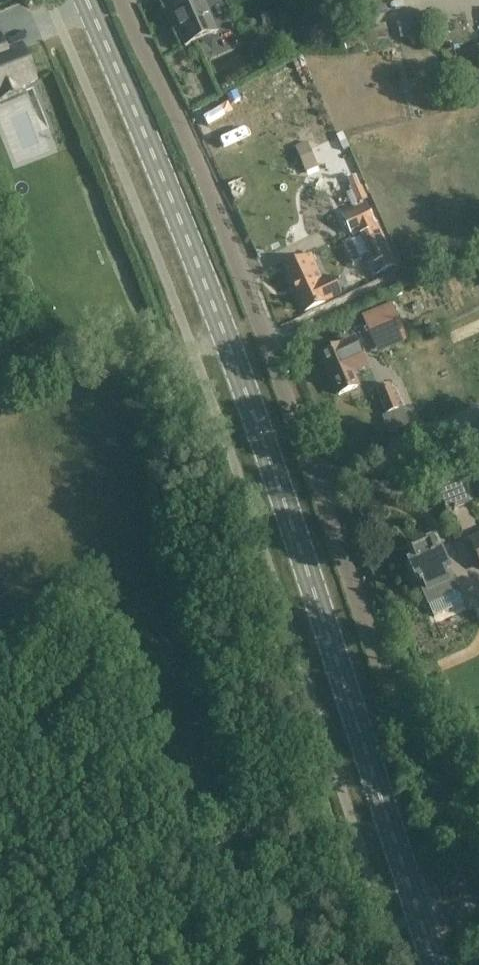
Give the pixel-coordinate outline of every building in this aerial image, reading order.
[(186,47),(217,34),(202,0),(177,0),(167,4),(186,47)] [(384,14),(386,28),(406,25),(404,11),(384,14)] [(364,34),(375,29),(370,16),(359,20),(364,34)] [(0,39),(0,98),(21,90),(21,88),(36,82),(22,49),(7,55),(1,39),(0,39)] [(359,231),(370,256),(379,274),(393,268),(366,208),(345,218),(352,234),(359,231)] [(311,256),(303,260),(285,269),(305,312),(340,296),(332,279),(323,283),(311,256)] [(365,321),(374,344),(403,332),(394,309),(365,321)] [(355,341),(321,355),(339,396),(358,388),(352,374),(367,368),(355,341)] [(389,385),(377,391),(388,416),(400,410),(389,385)] [(468,504),(457,477),(437,485),(448,512),(454,510),(455,512),(458,510),(457,509),(468,504)] [(432,551),(430,545),(411,552),(415,563),(411,565),(418,584),(417,584),(418,587),(419,586),(427,607),(457,595),(439,548),(432,551)]
